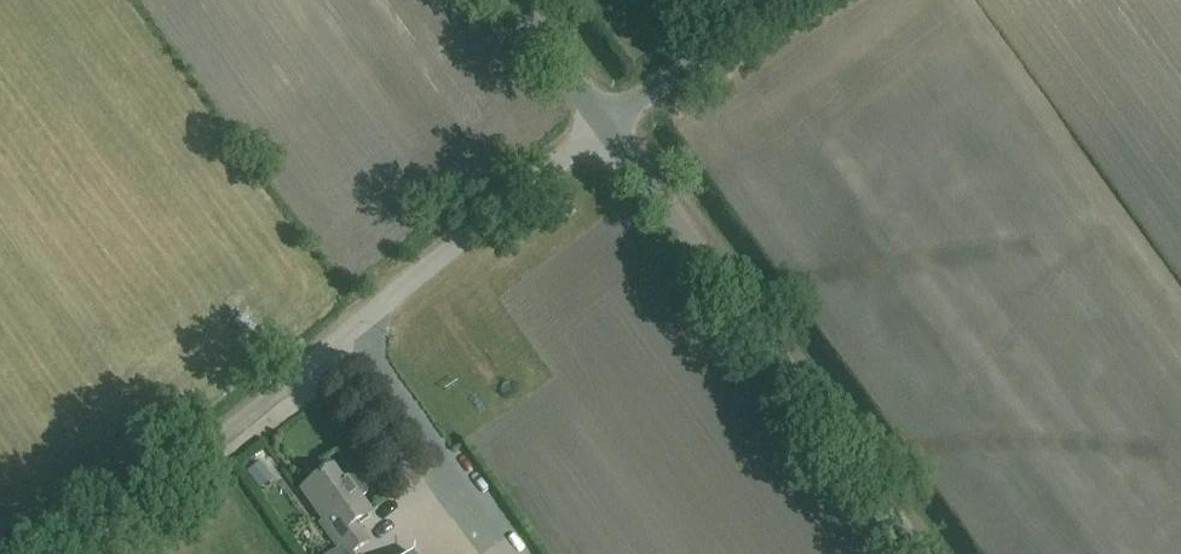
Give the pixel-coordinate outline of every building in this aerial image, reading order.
[(264,466),(247,473),(255,493),(272,486),(264,466)] [(332,467),(300,490),(323,521),(320,523),(342,553),(347,553),(368,539),(356,523),(371,512),(360,497),(365,493),(366,489),(356,475),(351,474),(342,481),(332,467)]
